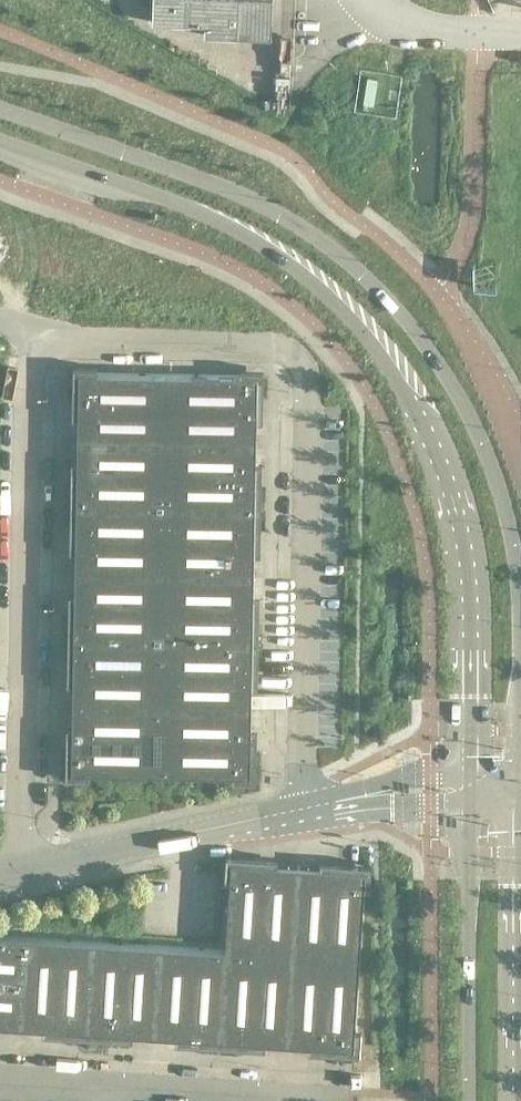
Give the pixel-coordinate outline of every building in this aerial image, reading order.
[(272,0),(153,0),(152,23),(205,25),(204,34),(271,37),(272,0)] [(89,771),(161,773),(232,774),(232,778),(254,779),(255,730),(251,730),(251,708),(252,686),(256,686),(258,597),(253,597),(254,552),(259,552),(260,463),(256,463),(257,419),(261,419),(262,370),(240,370),(240,374),(96,372),(96,367),(74,367),(73,416),(78,416),(77,460),(72,460),(71,549),(75,549),(74,594),(70,594),(68,682),(73,683),(72,727),(68,727),(67,775),(89,776),(89,771)] [(47,1027),(47,1032),(135,1038),(136,1033),(180,1036),(180,1040),(268,1046),(268,1042),(310,1044),(309,1049),(358,1052),(359,1030),(355,1029),(364,887),(369,887),(370,865),(326,862),(326,866),(275,863),(275,859),(227,856),(225,878),(230,878),(226,949),(0,934),(0,1024),(47,1027)]
